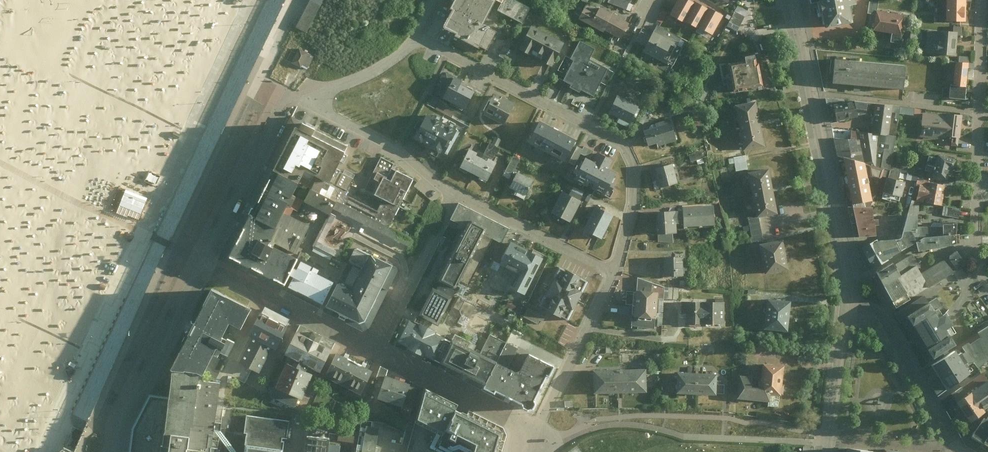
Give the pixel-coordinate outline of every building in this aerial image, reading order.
[(310,27),(324,0),(310,0),(299,22),(310,27)] [(478,51),(481,45),(487,48),(496,31),(482,24),(494,0),(452,0),(448,8),(452,10),(443,28),(456,35),(454,39),(478,51)] [(502,2),(497,10),(522,23),(530,7),(517,0),(503,0),(502,2)] [(626,8),(630,0),(609,0),(626,8)] [(685,21),(695,3),(690,0),(678,0),(670,14),(685,22),(685,21)] [(840,23),(853,20),(850,6),(861,3),(860,0),(821,0),(823,8),(827,26),(840,23)] [(967,0),(941,0),(940,18),(966,20),(967,0)] [(709,9),(696,1),(695,3),(685,21),(698,28),(699,27),(709,9)] [(585,8),(581,17),(603,29),(605,26),(612,13),(601,7),(597,15),(585,8)] [(709,9),(699,27),(713,34),(723,15),(710,7),(709,9)] [(907,12),(876,7),(872,30),(903,35),(907,12)] [(659,19),(664,21),(668,11),(663,9),(659,19)] [(612,13),(605,26),(621,35),(628,22),(620,18),(621,16),(613,12),(612,13)] [(687,41),(657,24),(651,36),(645,46),(643,50),(673,67),(687,41)] [(565,42),(532,25),(520,49),(553,66),(565,42)] [(925,52),(958,54),(960,34),(965,34),(965,26),(953,25),(952,30),(927,29),(925,52)] [(651,36),(642,31),(636,41),(645,46),(651,36)] [(508,38),(499,55),(504,58),(513,40),(508,38)] [(594,48),(580,40),(571,57),(575,59),(563,80),(572,84),(570,86),(580,91),(581,89),(594,96),(609,67),(590,56),(594,48)] [(308,66),(314,55),(299,48),(292,62),(301,67),(303,63),(308,66)] [(757,53),(744,55),(745,62),(728,65),(733,92),(763,87),(757,53)] [(968,97),(970,60),(945,59),(944,73),(950,74),(950,81),(944,80),(943,96),(968,97)] [(904,68),(835,62),(833,82),(902,88),(904,68)] [(465,108),(474,91),(461,84),(462,81),(447,72),(436,93),(465,108)] [(194,105),(201,89),(178,78),(171,94),(194,105)] [(504,125),(515,103),(502,96),(501,98),(494,94),(484,114),(504,125)] [(618,95),(609,112),(629,123),(638,106),(618,95)] [(854,101),(825,98),(827,111),(830,122),(858,118),(856,112),(866,113),(867,103),(854,101)] [(755,100),(735,105),(744,151),(765,146),(755,100)] [(871,134),(889,135),(892,112),(893,106),(867,103),(866,113),(874,114),(873,121),(871,134)] [(446,155),(460,131),(455,128),(457,124),(448,119),(445,123),(428,112),(413,136),(430,146),(428,151),(437,156),(440,151),(446,155)] [(923,112),(921,132),(960,136),(962,116),(923,112)] [(349,143),(292,116),(267,167),(297,182),(310,188),(304,201),(330,213),(336,201),(341,203),(338,210),(413,246),(419,235),(393,223),(414,179),(391,168),(394,163),(381,156),(365,189),(383,198),(377,209),(346,193),(354,177),(337,169),(349,143)] [(540,120),(529,141),(565,160),(576,139),(540,120)] [(670,121),(643,130),(648,145),(656,142),(657,146),(677,140),(670,121)] [(889,135),(871,134),(851,131),(850,140),(860,141),(864,164),(869,166),(871,176),(882,179),(885,171),(889,170),(895,136),(889,135)] [(850,140),(834,138),(838,156),(843,158),(864,164),(860,141),(850,140)] [(460,167),(488,180),(497,162),(492,159),(495,153),(497,154),(500,148),(489,142),(483,154),(469,147),(460,167)] [(598,151),(593,159),(584,155),(575,173),(608,190),(617,172),(610,168),(614,160),(598,151)] [(504,175),(511,178),(521,157),(514,154),(504,175)] [(730,157),(731,163),(736,162),(737,170),(749,168),(747,154),(730,157)] [(934,168),(932,180),(949,183),(948,187),(953,188),(954,181),(945,179),(947,166),(953,167),(955,157),(937,154),(936,156),(928,155),(926,167),(934,168)] [(864,164),(843,158),(852,205),(872,201),(864,164)] [(677,182),(672,163),(655,168),(660,187),(677,182)] [(285,205),(297,182),(267,167),(259,182),(221,254),(287,287),(326,305),(341,277),(326,270),(328,265),(305,254),(303,252),(318,222),(285,205)] [(769,168),(748,172),(749,176),(753,196),(756,213),(757,216),(778,212),(769,168)] [(510,187),(525,195),(533,179),(517,171),(510,187)] [(931,174),(920,172),(918,183),(921,183),(918,200),(945,205),(948,187),(949,183),(932,180),(930,180),(931,174)] [(888,177),(884,192),(904,197),(908,182),(888,177)] [(127,188),(121,200),(145,211),(150,199),(127,188)] [(582,200),(562,190),(551,212),(571,222),(582,200)] [(461,225),(436,275),(461,288),(464,286),(466,282),(471,284),(494,239),(502,243),(511,227),(461,201),(452,220),(461,225)] [(683,210),(675,210),(676,223),(684,223),(684,228),(714,226),(713,204),(683,206),(683,210)] [(595,205),(583,229),(602,238),(613,214),(595,205)] [(855,235),(877,233),(874,226),(878,226),(878,220),(872,220),(870,206),(848,208),(855,235)] [(961,207),(948,206),(947,216),(960,217),(961,207)] [(675,210),(656,211),(657,233),(673,232),(676,232),(676,223),(675,210)] [(901,212),(898,227),(913,232),(914,224),(917,223),(918,211),(901,212)] [(899,212),(889,213),(889,225),(896,225),(899,212)] [(765,240),(759,217),(749,219),(751,230),(751,231),(753,243),(765,240)] [(751,230),(749,219),(742,221),(744,231),(751,230)] [(914,224),(913,232),(917,234),(944,232),(943,221),(928,221),(928,223),(917,223),(914,224)] [(960,221),(943,221),(944,232),(961,232),(960,221)] [(880,256),(908,239),(912,240),(917,234),(913,232),(898,227),(898,230),(898,232),(897,235),(894,238),(891,238),(886,238),(864,239),(857,240),(855,243),(868,267),(881,258),(880,256)] [(673,232),(657,233),(658,241),(673,242),(673,232)] [(917,234),(912,240),(913,249),(926,248),(926,246),(944,244),(944,232),(917,234)] [(783,239),(759,243),(765,273),(788,269),(783,239)] [(530,297),(550,257),(535,249),(533,252),(508,240),(496,263),(501,265),(490,287),(507,296),(512,287),(530,297)] [(357,246),(328,307),(372,327),(400,266),(357,246)] [(875,275),(893,303),(896,308),(922,292),(966,264),(958,251),(922,273),(912,257),(892,269),(889,266),(875,275)] [(683,256),(664,257),(664,276),(684,275),(683,256)] [(588,281),(561,266),(540,305),(568,320),(588,281)] [(436,275),(417,311),(447,325),(461,297),(457,296),(461,288),(436,275)] [(637,290),(634,290),(631,324),(655,328),(656,311),(663,312),(664,286),(638,276),(637,290)] [(251,303),(220,286),(177,368),(191,370),(204,371),(233,317),(242,322),(251,303)] [(924,296),(896,313),(902,322),(904,321),(927,360),(953,344),(944,328),(951,324),(944,313),(937,317),(924,296)] [(792,300),(767,298),(764,329),(789,331),(792,300)] [(687,316),(687,323),(724,322),(724,300),(681,300),(682,316),(687,316)] [(291,320),(264,306),(252,331),(255,333),(241,360),(261,370),(275,342),(278,344),(291,320)] [(528,307),(524,315),(537,323),(539,319),(543,321),(545,316),(528,307)] [(428,355),(440,333),(406,316),(395,338),(408,345),(404,351),(420,359),(424,353),(428,355)] [(336,341),(300,323),(287,351),(303,358),(301,363),(289,357),(271,393),(298,407),(317,369),(311,366),(312,365),(322,370),(336,341)] [(939,393),(987,361),(987,325),(977,332),(978,335),(934,365),(937,370),(934,372),(936,375),(929,379),(939,393)] [(428,355),(485,384),(497,361),(480,353),(468,347),(470,342),(454,334),(452,339),(440,333),(428,355)] [(490,333),(480,353),(497,361),(507,342),(490,333)] [(373,370),(338,352),(326,375),(361,393),(373,370)] [(497,361),(485,384),(518,400),(522,403),(523,407),(528,409),(532,408),(535,403),(534,399),(547,374),(549,375),(554,365),(529,352),(520,370),(517,371),(497,361)] [(782,394),(784,364),(763,362),(762,380),(755,380),(755,375),(741,374),(739,398),(769,400),(769,405),(778,406),(779,401),(781,402),(782,394)] [(177,368),(173,393),(166,451),(213,451),(214,450),(205,449),(208,426),(220,428),(221,423),(211,421),(216,383),(203,381),(204,371),(191,370),(177,368)] [(594,370),(594,392),(620,392),(647,392),(647,369),(594,370)] [(987,381),(987,374),(985,370),(941,399),(947,407),(958,400),(987,381)] [(677,371),(677,392),(716,394),(717,373),(677,371)] [(410,382),(386,375),(378,398),(402,406),(410,382)] [(971,420),(987,410),(985,407),(987,405),(987,381),(958,400),(971,420)] [(418,420),(437,430),(430,446),(442,451),(504,451),(510,433),(506,424),(471,408),(467,415),(456,410),(457,407),(460,403),(431,389),(426,387),(418,418),(418,420)] [(173,393),(153,391),(135,424),(132,451),(166,451),(173,393)] [(284,444),(285,440),(295,441),(298,417),(245,410),(242,433),(245,434),(244,439),(243,451),(231,449),(231,451),(283,451),(284,444)] [(987,413),(973,436),(987,446),(987,413)] [(66,446),(76,450),(84,428),(74,424),(66,446)] [(343,438),(358,439),(359,430),(345,428),(343,438)] [(333,442),(334,432),(311,429),(308,451),(332,451),(333,442)] [(332,451),(342,451),(343,443),(333,442),(332,451)]
